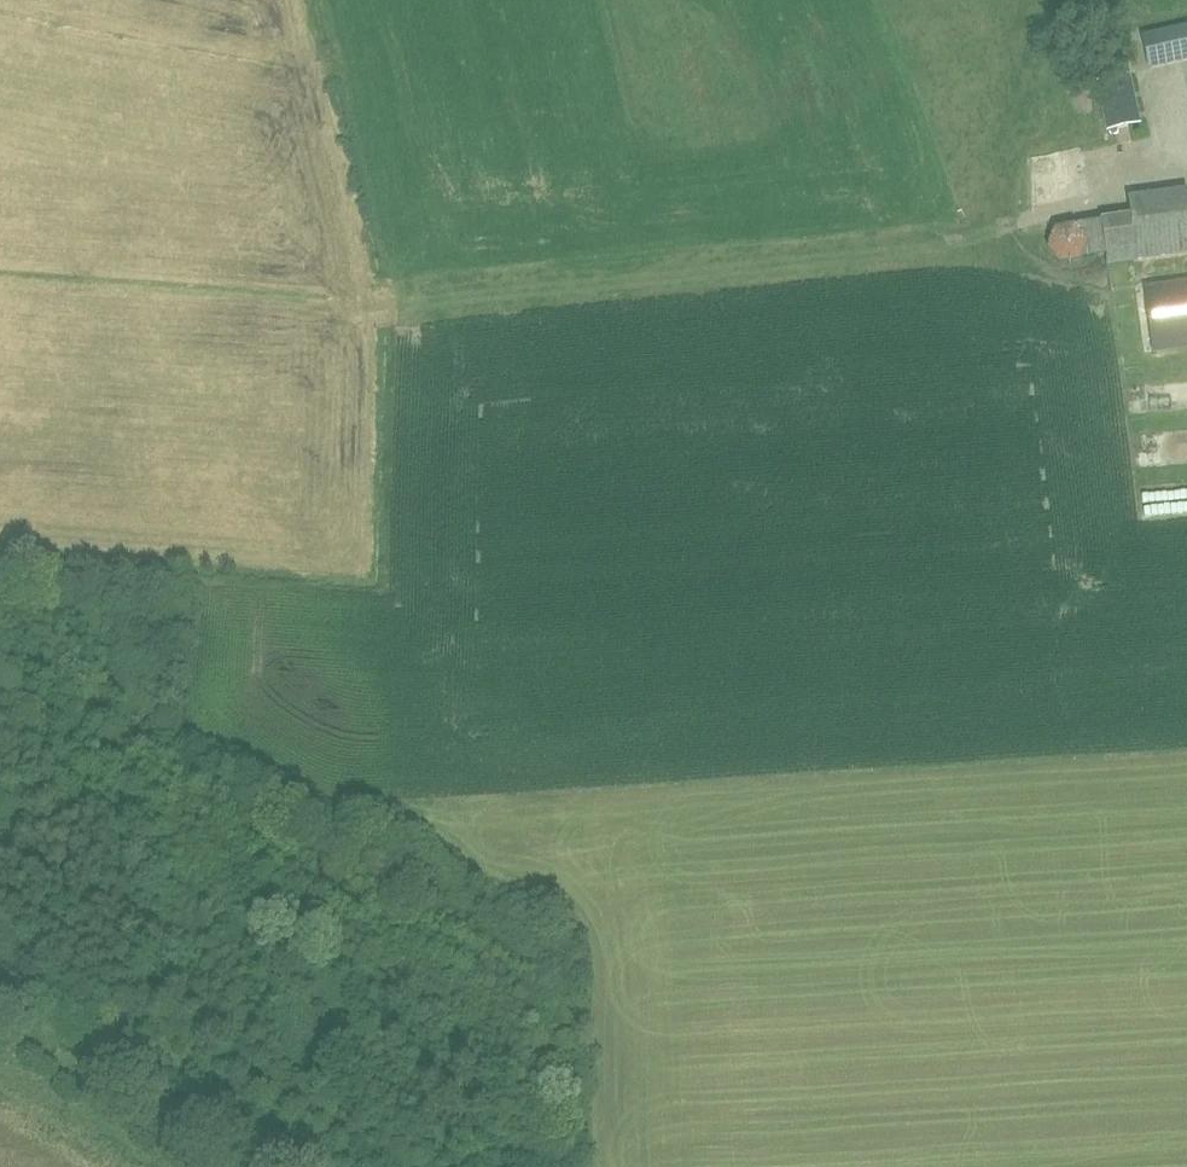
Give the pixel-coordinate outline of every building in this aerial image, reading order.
[(1186,60),(1186,28),(1182,27),(1137,38),(1144,71),(1186,60)] [(1128,76),(1097,83),(1108,130),(1138,123),(1128,76)] [(1129,213),(1100,217),(1101,219),(1105,253),(1107,264),(1135,260),(1129,213)] [(1186,344),(1186,279),(1144,284),(1152,349),(1186,344)]
